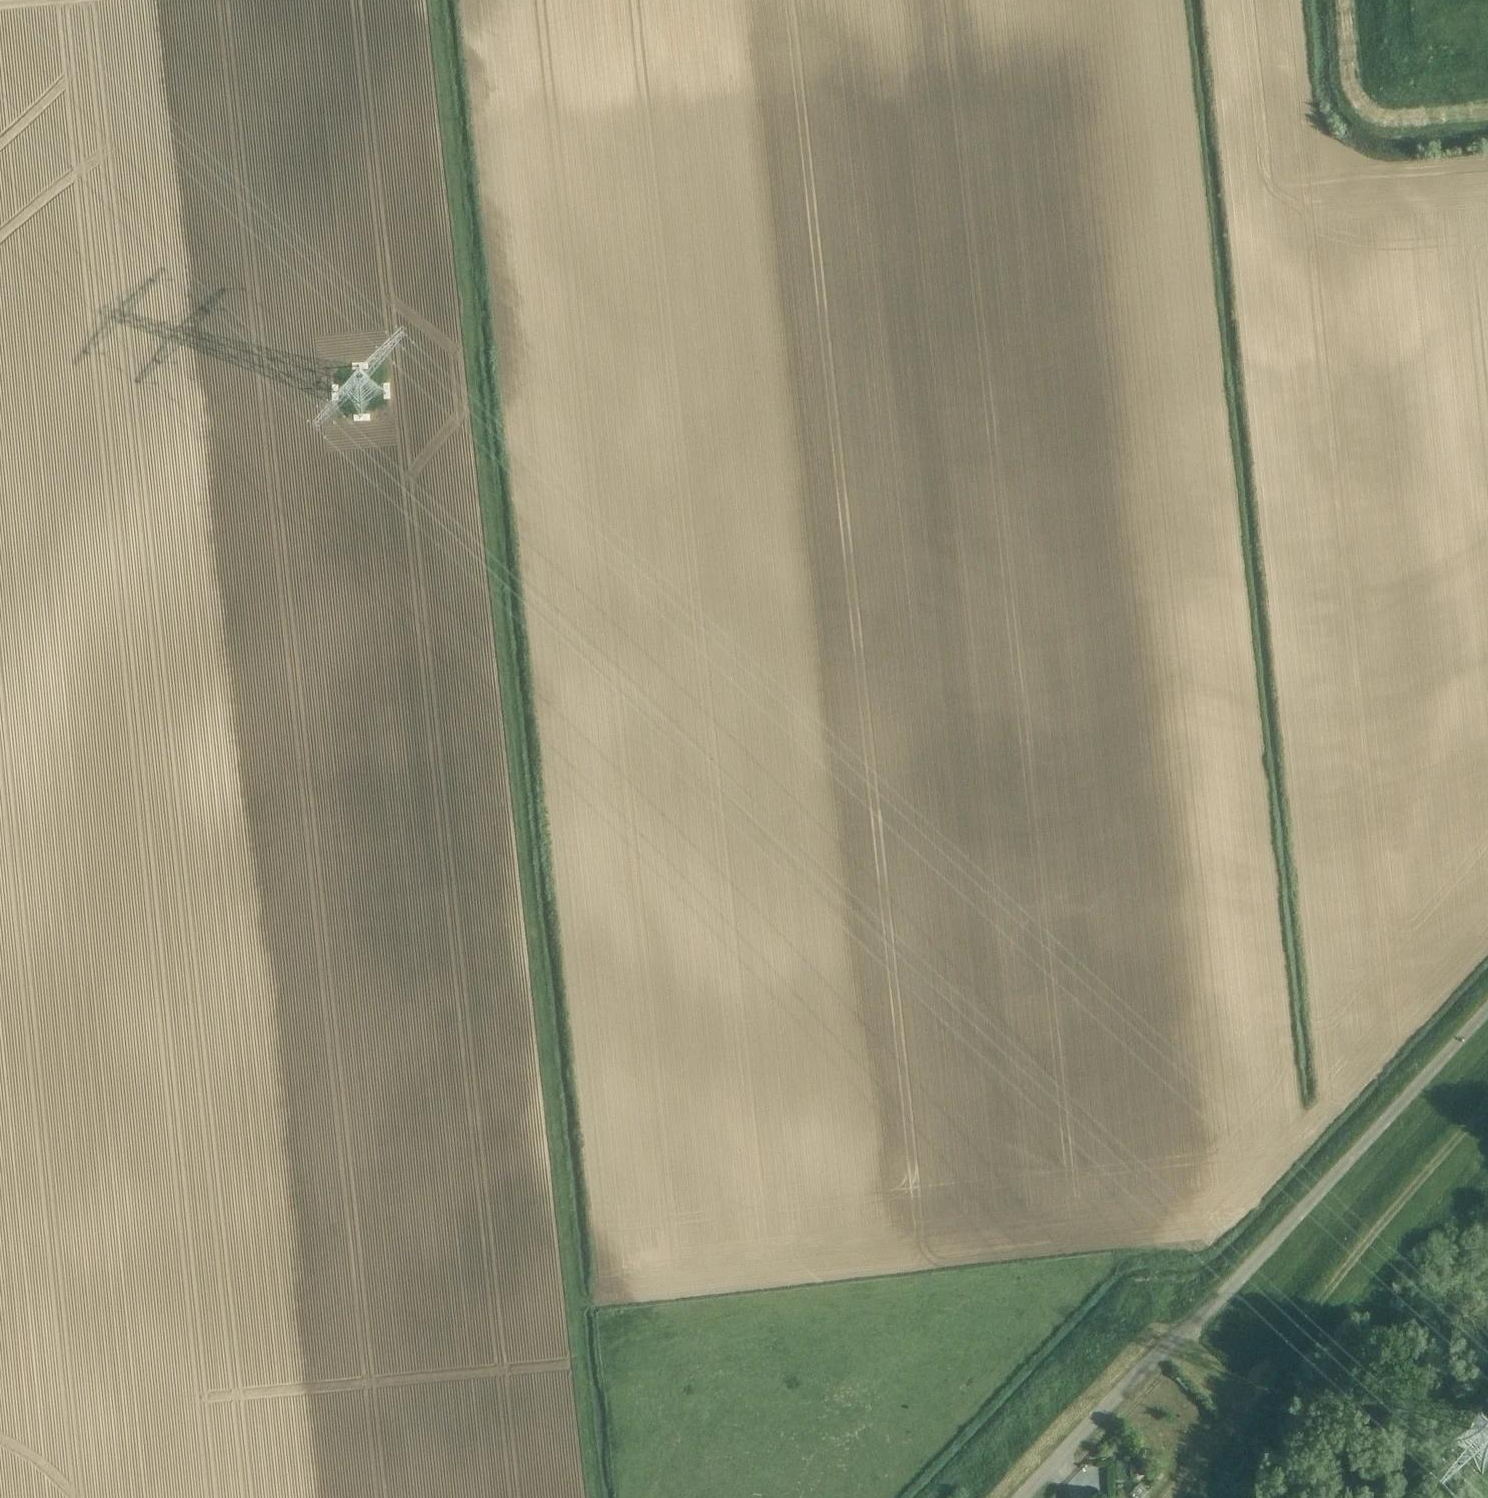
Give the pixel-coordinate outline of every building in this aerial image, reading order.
[(1127,1494),(1130,1497),(1144,1497),(1150,1492),(1140,1482),(1127,1494)]
